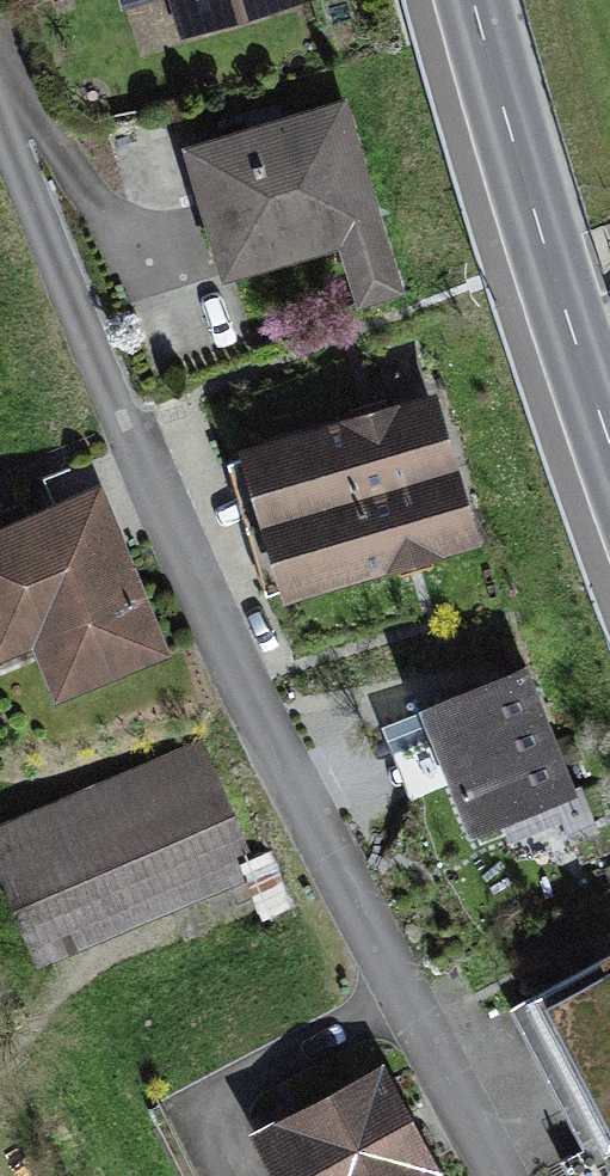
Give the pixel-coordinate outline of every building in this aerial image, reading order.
[(188,32),(299,4),(298,0),(180,0),(188,32)] [(344,116),(196,158),(234,292),(319,268),(334,320),(397,302),(344,116)] [(438,416),(256,473),(298,608),(480,552),(438,416)] [(0,545),(0,661),(3,668),(42,653),(61,703),(161,665),(101,506),(0,545)] [(528,684),(426,726),(482,863),(585,820),(528,684)] [(0,838),(0,858),(45,964),(237,883),(185,760),(0,838)] [(523,1012),(602,1160),(609,1156),(609,966),(523,1012)] [(267,1145),(280,1175),(434,1175),(399,1091),(267,1145)]
